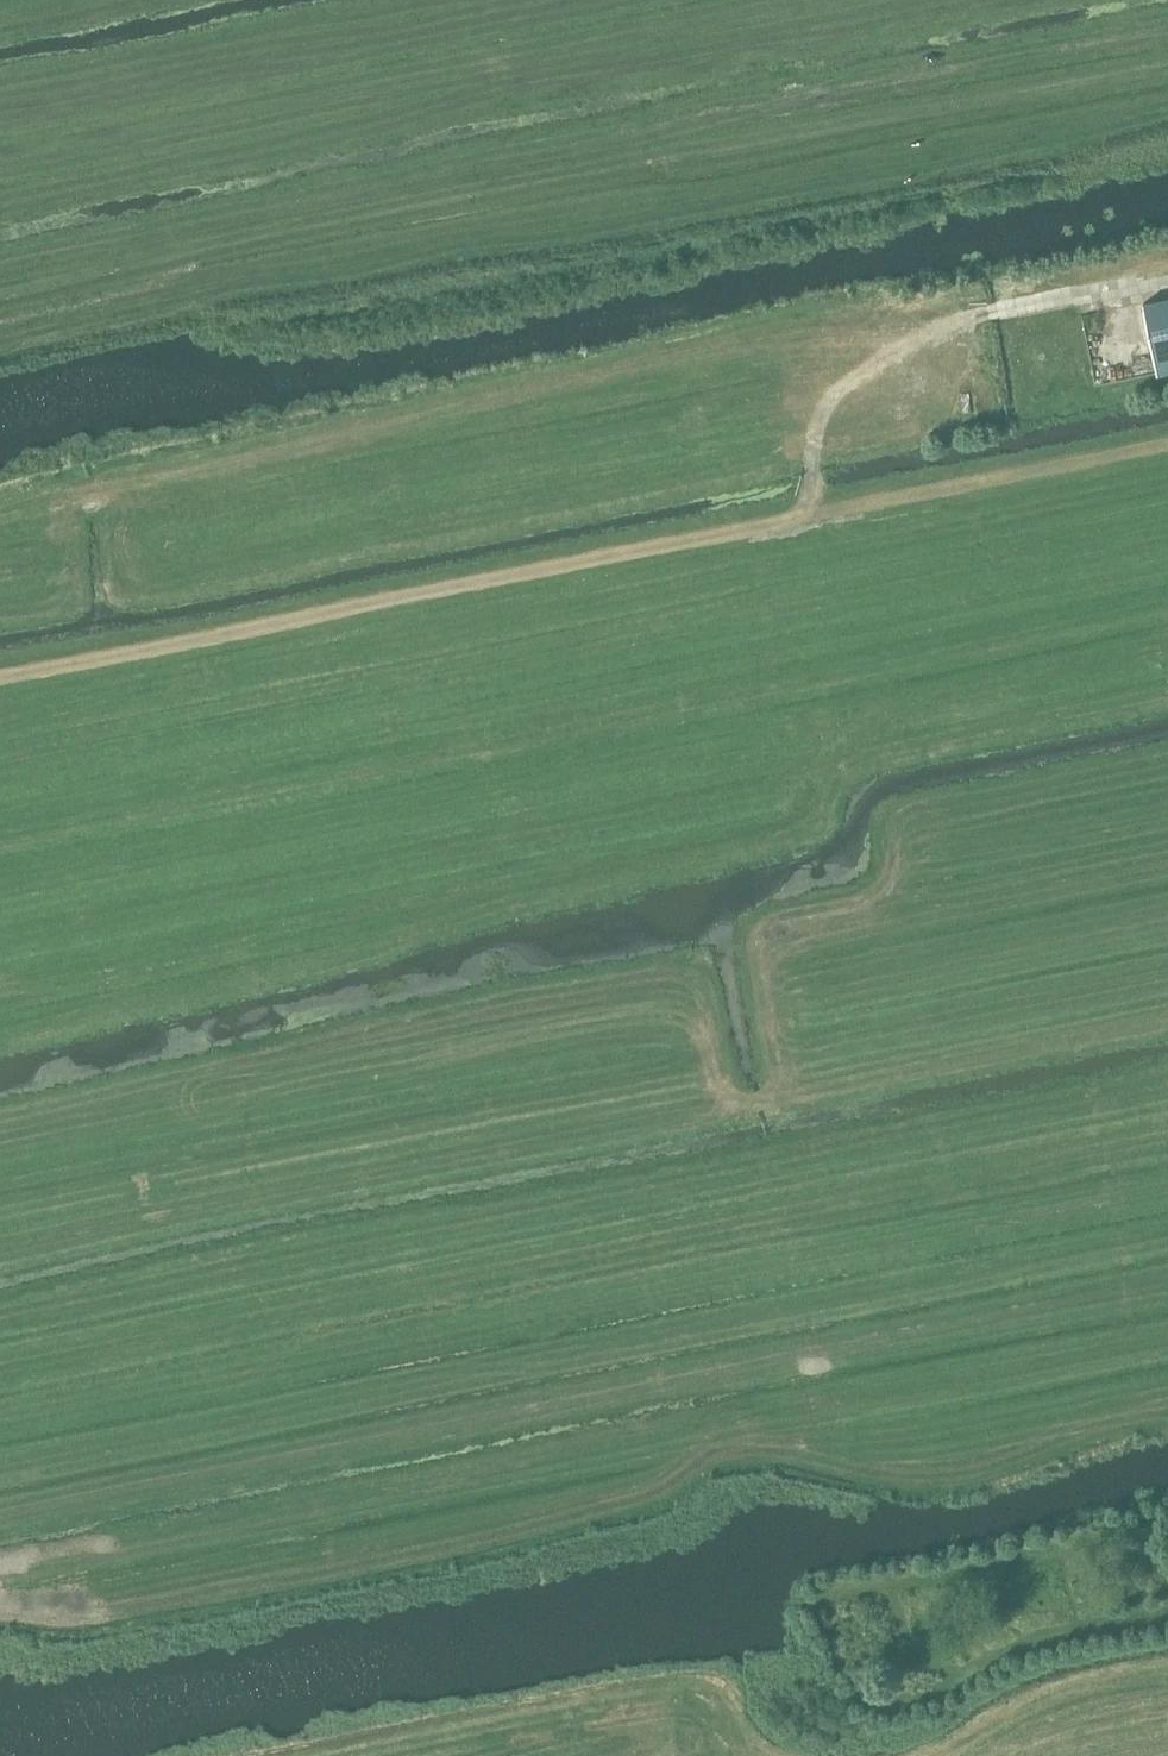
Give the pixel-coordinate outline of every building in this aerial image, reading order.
[(1157,373),(1167,370),(1167,297),(1143,302),(1157,373)]
